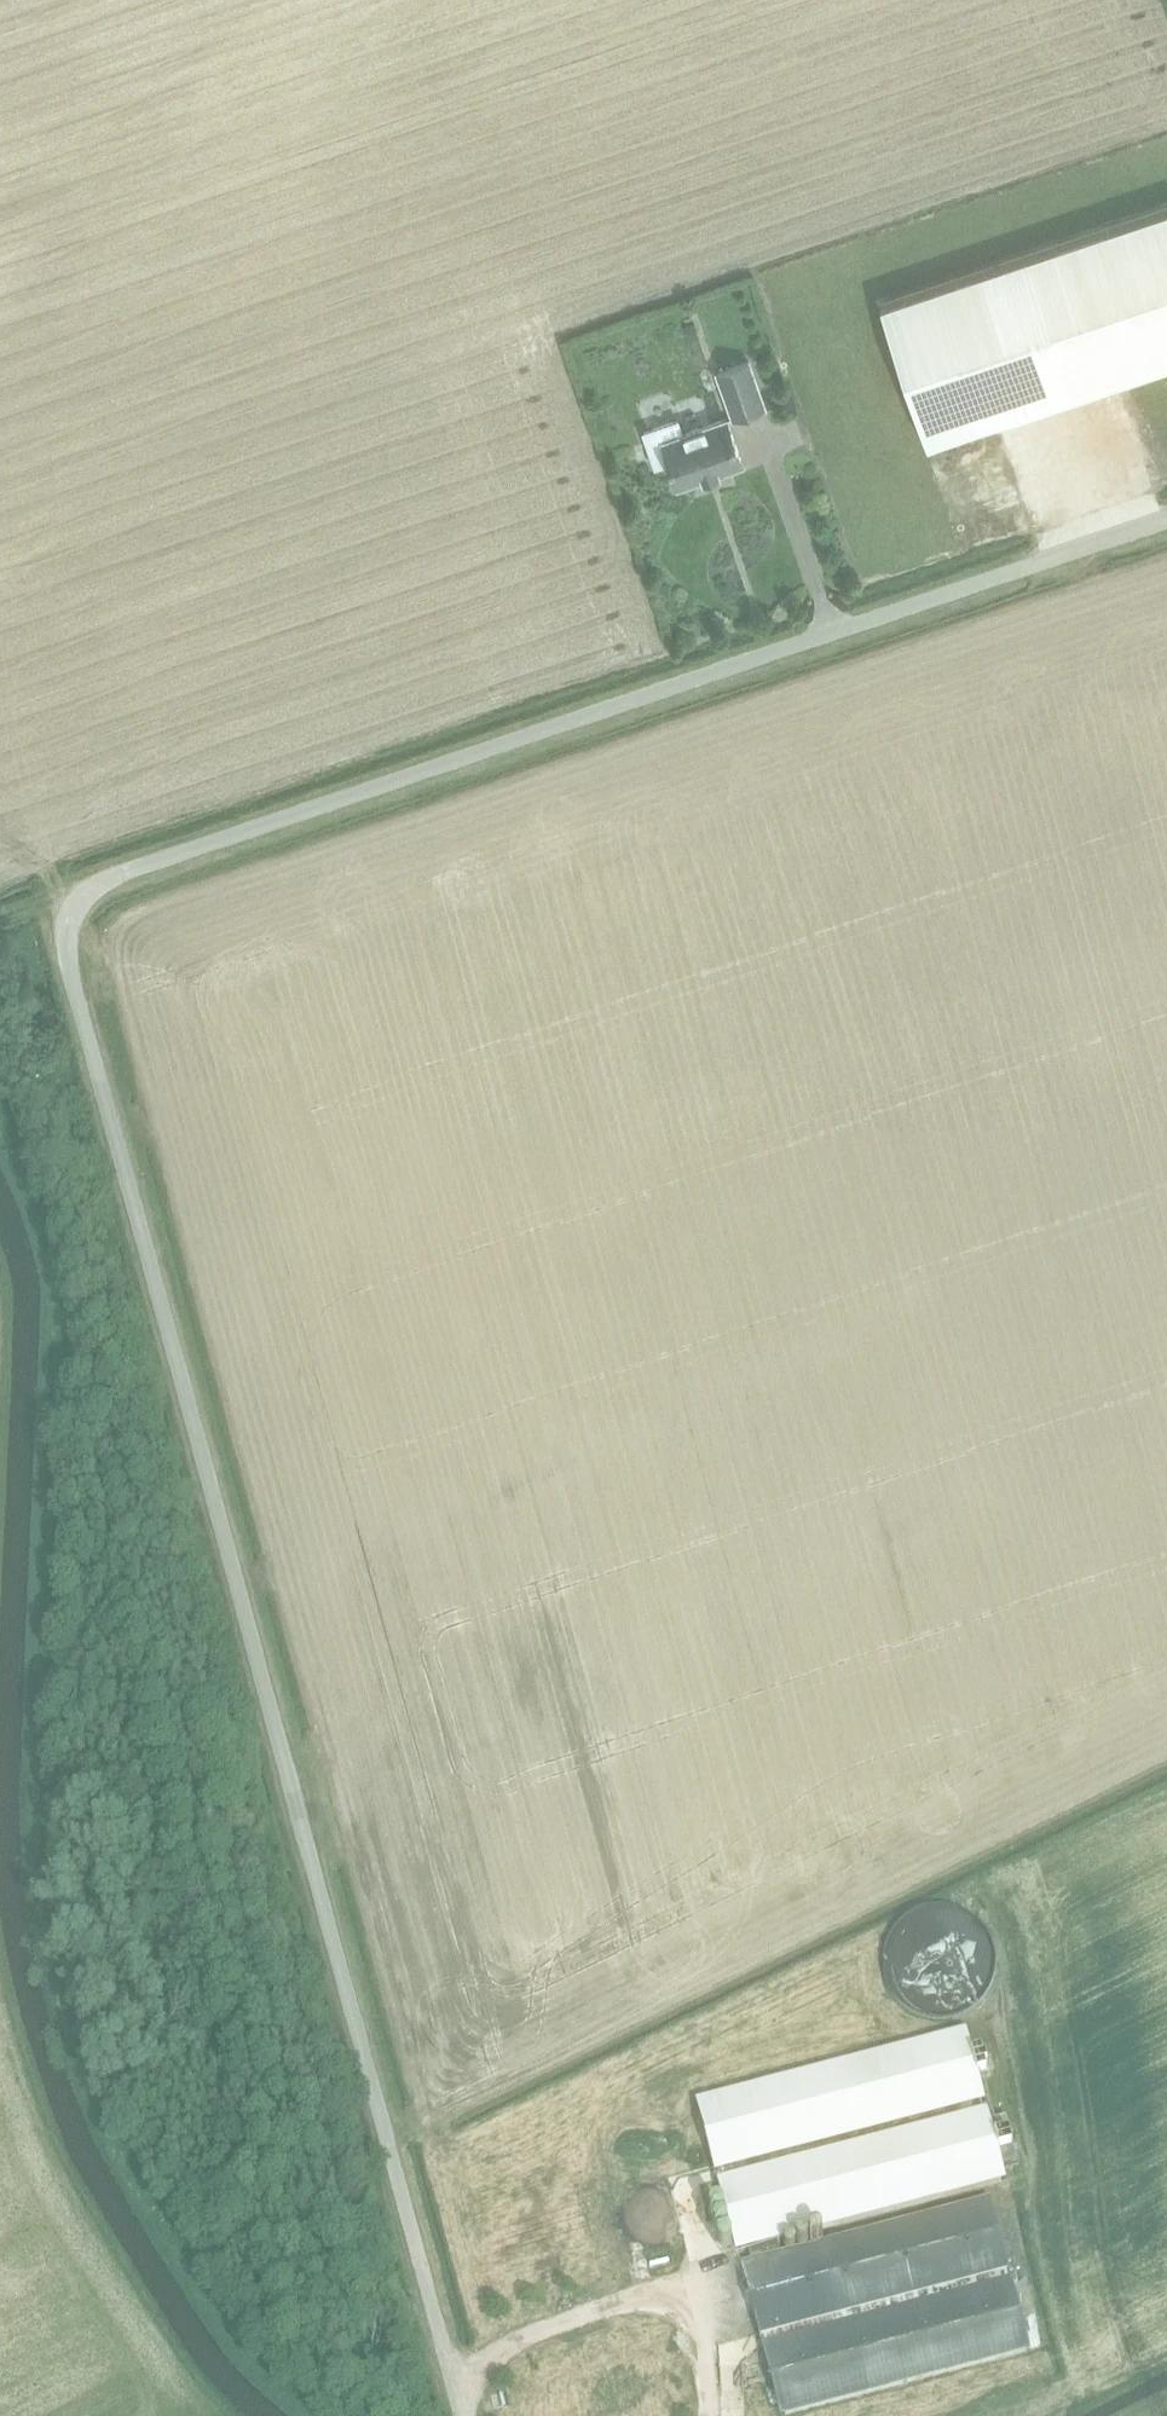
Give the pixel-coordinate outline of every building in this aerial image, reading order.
[(881,305),(927,444),(1166,363),(1166,209),(881,305)] [(750,359),(715,371),(731,419),(766,407),(750,359)] [(679,419),(642,432),(655,469),(668,464),(677,489),(702,481),(702,483),(721,476),(720,474),(745,465),(728,417),(684,432),(679,419)] [(922,2019),(937,2022),(953,2020),(960,2017),(968,2014),(981,2003),(990,1990),(995,1974),(995,1958),(991,1942),(981,1928),(968,1917),(953,1910),(936,1909),(929,1910),(919,1912),(904,1920),(892,1933),(885,1946),(882,1961),(883,1976),(888,1991),(896,2003),(908,2013),(922,2019)] [(985,2102),(967,2032),(704,2102),(722,2170),(715,2172),(717,2183),(725,2181),(741,2251),(1006,2181),(987,2108),(982,2110),(980,2103),(985,2102)] [(785,2415),(808,2409),(1026,2352),(987,2201),(781,2255),(777,2241),(772,2244),(749,2249),(752,2263),(745,2265),(785,2415)]
